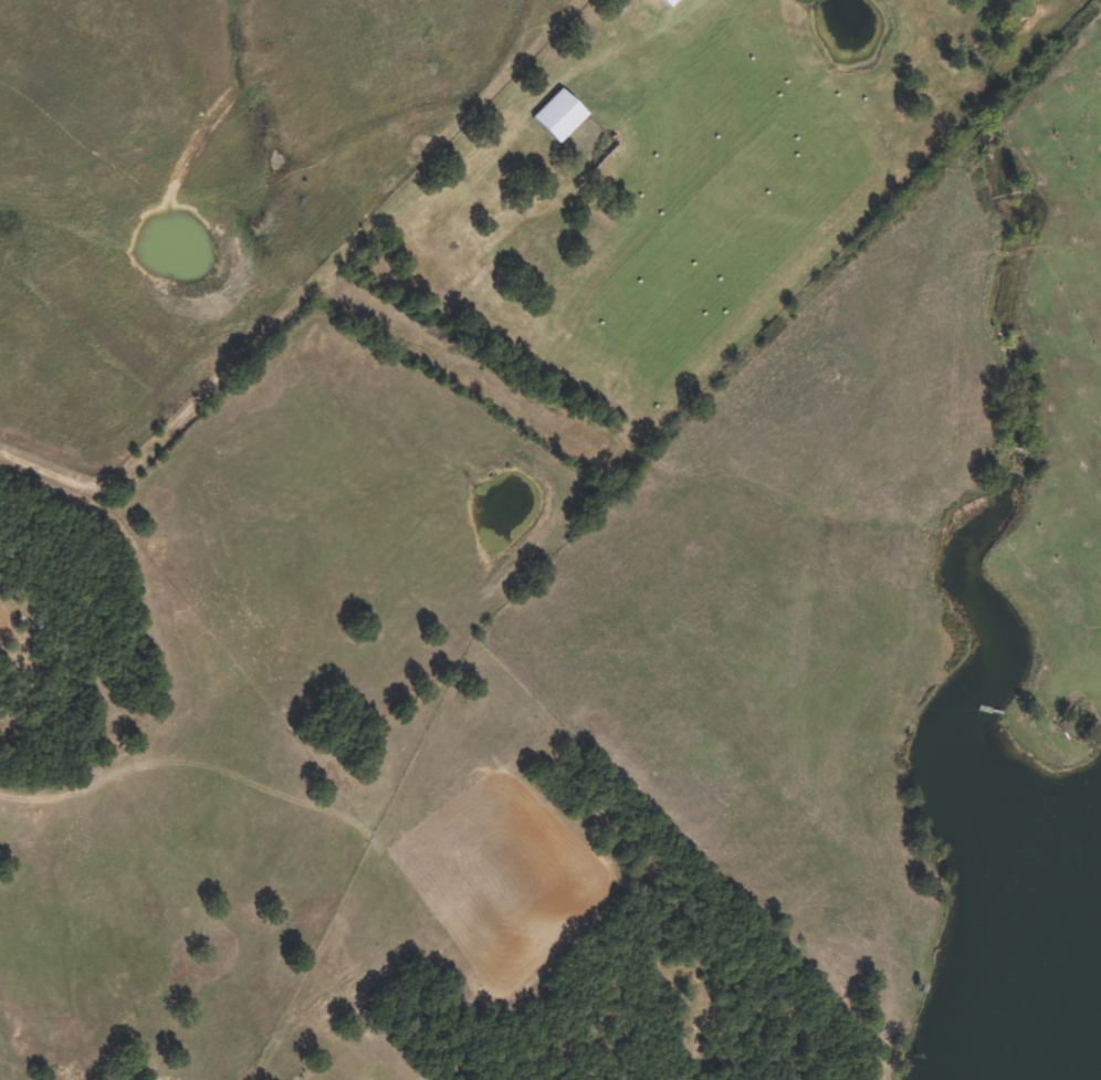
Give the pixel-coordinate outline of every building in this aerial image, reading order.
[(529,116),(556,143),(585,114),(559,87),(529,116)]
